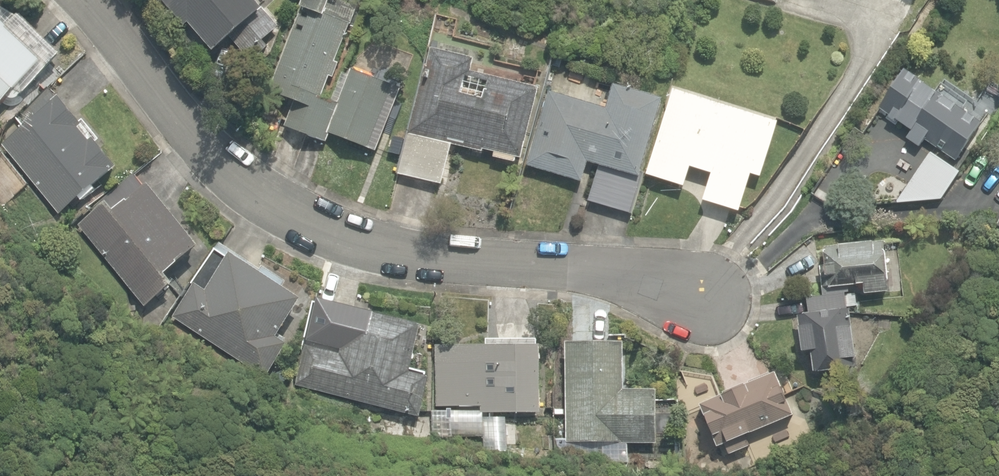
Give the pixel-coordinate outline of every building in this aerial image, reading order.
[(252,62),(270,47),(264,40),(279,27),(255,0),(163,0),(185,26),(189,22),(215,52),(231,38),(252,62)] [(377,153),(402,89),(350,68),(338,100),(324,95),(331,77),(333,78),(340,62),(337,61),(357,8),(339,2),(340,0),(307,0),(271,92),(296,102),(287,127),(328,143),(331,135),(377,153)] [(456,27),(462,28),(465,18),(458,16),(456,27)] [(43,60),(0,20),(0,106),(43,60)] [(399,174),(443,184),(453,145),(516,160),(517,157),(522,158),(539,89),(471,73),(474,59),(432,49),(428,66),(426,66),(399,174)] [(925,140),(956,161),(982,123),(906,72),(879,110),(911,132),(909,134),(923,144),(925,140)] [(589,201),(630,213),(664,99),(614,84),(606,109),(550,93),(528,165),(582,181),(588,161),(599,164),(589,201)] [(4,144),(62,213),(118,167),(95,139),(91,142),(80,128),(84,125),(61,97),(56,101),(46,89),(17,117),(26,127),(4,144)] [(704,200),(739,212),(751,174),(761,177),(778,122),(674,89),(647,175),(684,186),(690,167),(712,174),(704,200)] [(930,153),(896,204),(941,199),(959,172),(930,153)] [(148,304),(157,314),(175,290),(171,285),(174,283),(166,274),(199,247),(149,185),(144,189),(133,176),(105,199),(108,203),(80,225),(147,306),(148,304)] [(813,353),(815,372),(857,368),(853,328),(851,328),(849,310),(846,311),(846,307),(857,306),(856,293),(849,293),(848,286),(866,284),(867,293),(889,291),(884,242),(825,248),(827,265),(819,265),(822,294),(807,295),(809,315),(798,316),(802,354),(813,353)] [(174,317),(266,377),(287,344),(277,337),(302,299),(282,286),(285,282),(264,268),(262,271),(220,243),(191,287),(193,289),(174,317)] [(296,385),(420,417),(431,377),(411,372),(423,326),(319,298),(296,385)] [(567,442),(657,442),(658,391),(625,390),(625,342),(567,342),(567,442)] [(482,413),(541,413),(541,346),(536,346),(536,343),(513,343),(513,346),(436,345),(436,407),(482,407),(482,413)] [(726,444),(730,454),(750,446),(746,436),(795,417),(778,373),(701,403),(719,447),(726,444)]
